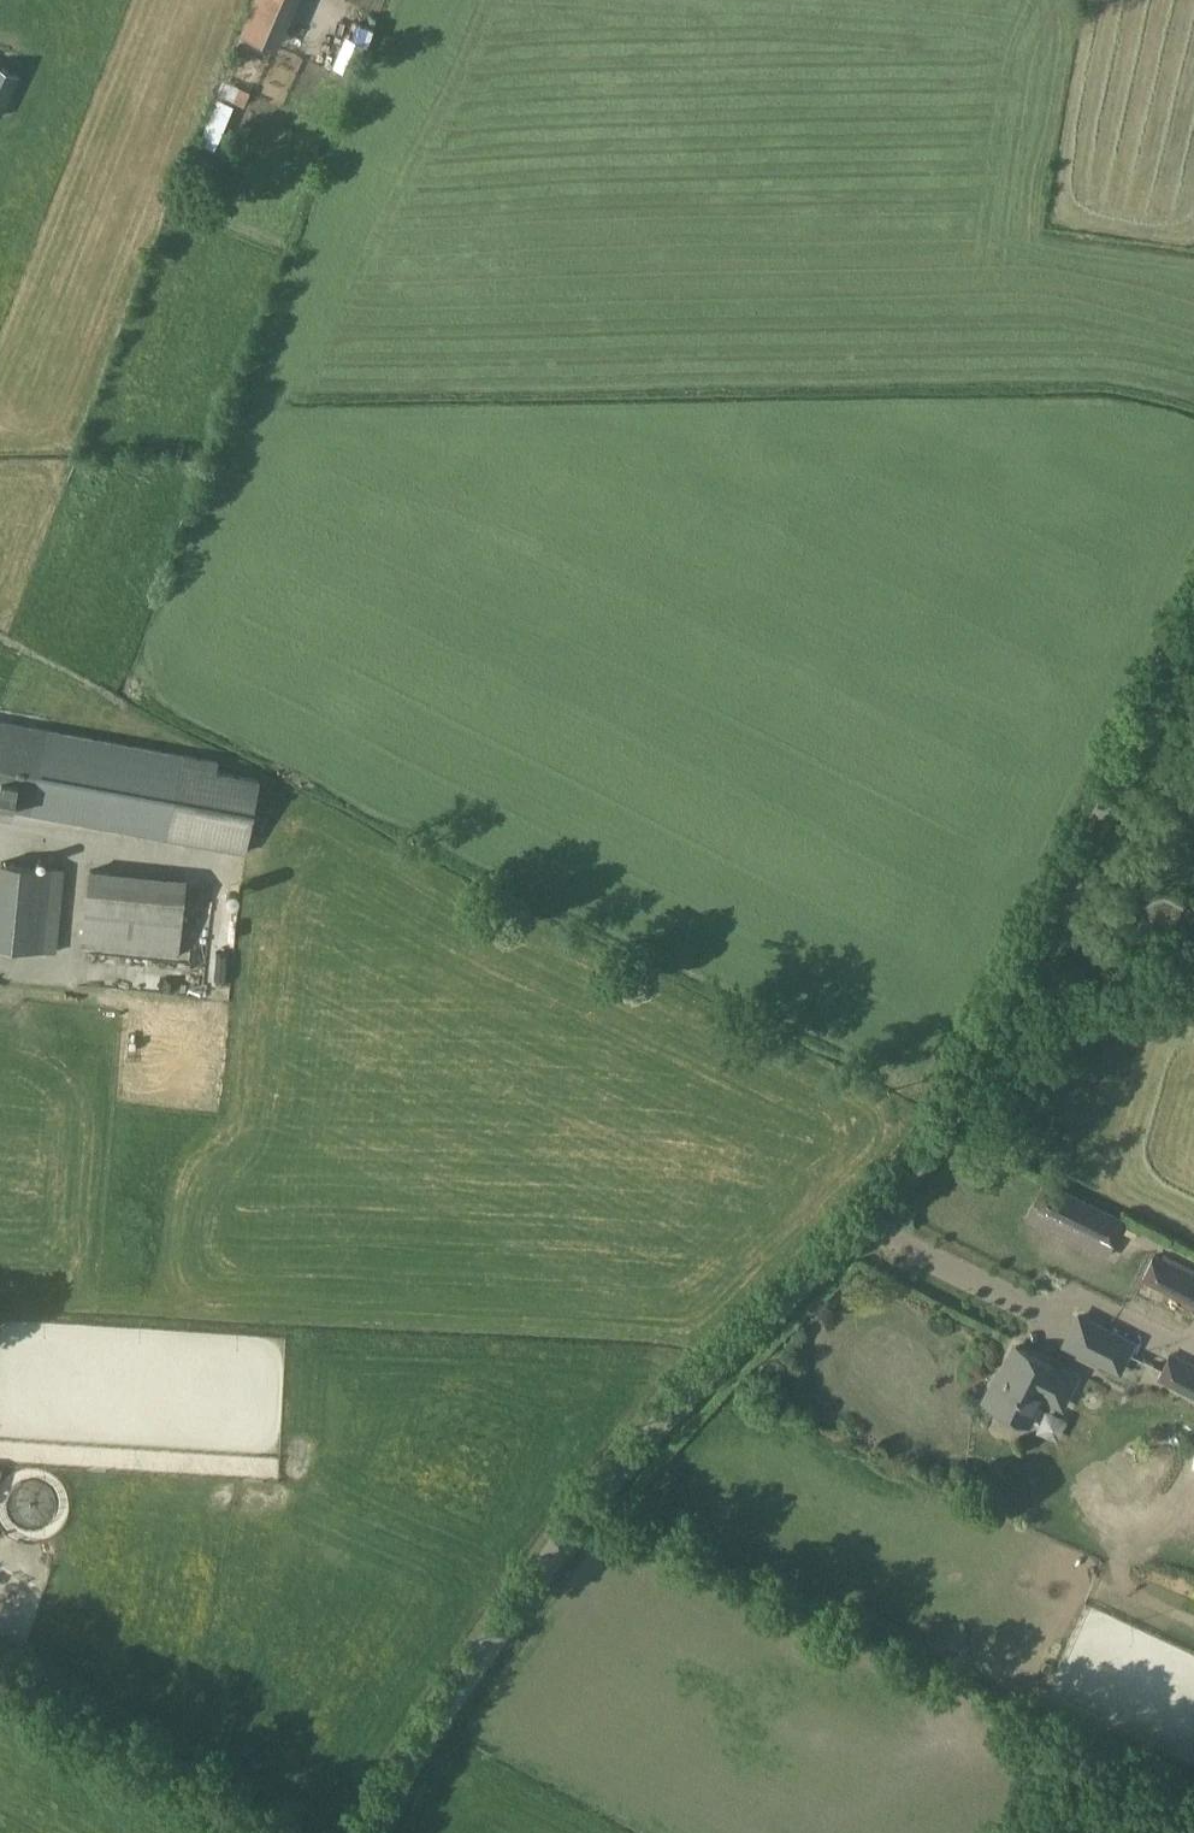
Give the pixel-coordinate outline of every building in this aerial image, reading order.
[(239,33),(276,49),(297,0),(253,0),(239,33)] [(1,117),(20,76),(0,65),(0,116),(1,117)] [(246,853),(259,780),(217,772),(219,762),(0,721),(0,808),(246,853)] [(63,869),(0,864),(0,947),(57,952),(63,869)] [(111,913),(115,871),(88,868),(81,946),(179,956),(180,919),(111,913)] [(130,987),(131,957),(106,957),(105,987),(130,987)] [(133,960),(132,991),(222,994),(223,962),(133,960)] [(1043,1182),(1031,1205),(1111,1245),(1122,1222),(1043,1182)] [(1153,1253),(1140,1280),(1193,1306),(1193,1273),(1153,1253)] [(1060,1346),(1120,1376),(1137,1341),(1078,1312),(1060,1346)] [(1057,1369),(1017,1348),(1003,1374),(1001,1372),(984,1405),(1026,1426),(1043,1394),(1049,1397),(1048,1400),(1061,1407),(1075,1379),(1057,1369)] [(1168,1353),(1157,1378),(1193,1397),(1193,1366),(1168,1353)]
